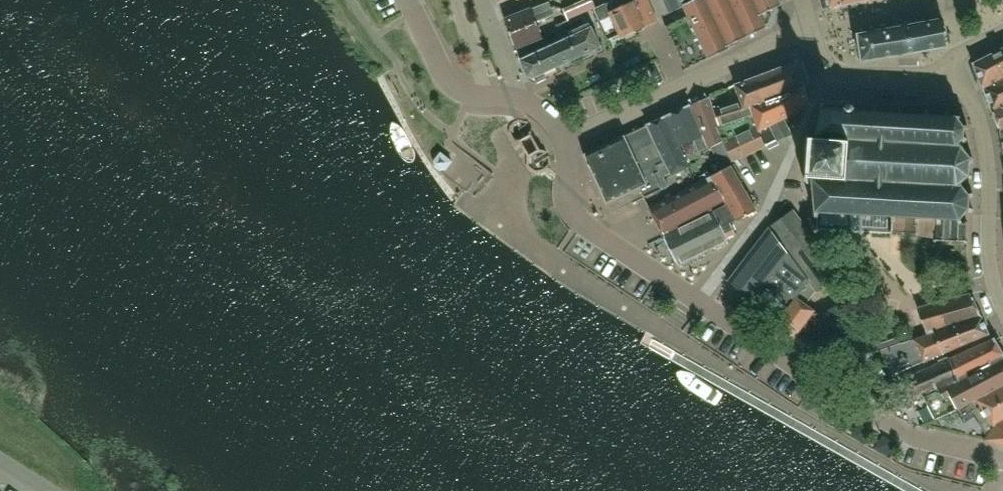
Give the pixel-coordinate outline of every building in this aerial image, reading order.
[(569,19),(580,15),(585,12),(597,7),(593,0),(583,0),(564,8),(569,19)] [(605,3),(621,37),(645,26),(645,24),(657,19),(648,0),(612,0),(605,3)] [(669,12),(684,5),(688,15),(666,25),(687,69),(730,48),(728,46),(767,27),(765,24),(769,22),(772,14),(770,10),(781,5),(779,0),(664,0),(669,12)] [(823,9),(831,7),(831,8),(865,0),(821,0),(823,9)] [(995,8),(1002,7),(1002,0),(994,0),(995,8)] [(516,47),(543,37),(537,21),(555,14),(562,11),(556,5),(552,7),(550,2),(505,19),(516,47)] [(563,22),(567,30),(583,23),(580,15),(569,19),(563,22)] [(947,46),(942,18),(893,27),(893,28),(856,34),(861,61),(898,54),(898,55),(947,46)] [(575,35),(570,37),(579,56),(601,46),(592,27),(591,23),(573,31),(575,35)] [(556,67),(579,56),(570,37),(553,45),(547,47),(556,67)] [(556,67),(547,47),(535,53),(531,44),(517,50),(521,59),(528,75),(534,77),(556,67)] [(973,63),(983,87),(1002,77),(1002,48),(973,63)] [(731,124),(745,155),(766,145),(754,107),(804,87),(797,61),(735,84),(741,100),(714,109),(722,123),(726,121),(727,124),(731,124)] [(983,87),(991,108),(1002,102),(1002,77),(983,87)] [(754,107),(766,145),(791,133),(783,118),(810,105),(804,87),(754,107)] [(722,123),(714,109),(710,96),(690,105),(710,147),(711,146),(724,141),(733,160),(745,155),(731,124),(727,124),(726,121),(722,123)] [(991,108),(1000,130),(1002,129),(1002,102),(991,108)] [(844,186),(811,184),(815,218),(818,218),(819,213),(841,214),(841,219),(845,219),(845,214),(867,216),(866,220),(870,220),(871,216),(891,217),(891,222),(892,222),(892,229),(889,232),(891,234),(894,232),(915,233),(918,236),(935,239),(933,241),(935,243),(938,240),(964,241),(967,243),(968,241),(966,238),(966,224),(968,222),(967,220),(965,223),(961,222),(961,217),(968,209),(972,211),(974,208),(969,206),(970,196),(974,195),(973,191),(968,193),(961,182),(968,177),(971,178),(973,175),(970,173),(970,160),(974,160),(973,156),(970,156),(959,143),(963,139),(967,141),(968,137),(964,135),(964,128),(969,127),(967,123),(963,125),(959,119),(962,115),(958,113),(957,115),(948,114),(948,110),(944,109),(944,114),(928,113),(928,108),(924,107),(924,113),(902,112),(902,107),(898,107),(898,112),(876,111),(876,105),(872,105),(872,110),(854,110),(854,108),(851,104),(847,104),(843,107),(843,109),(823,108),(823,103),(820,103),(813,137),(846,139),(844,186)] [(699,151),(710,147),(690,105),(667,115),(680,145),(694,139),(699,151)] [(650,130),(670,173),(672,175),(690,166),(680,145),(667,115),(647,124),(650,130)] [(664,176),(670,173),(650,130),(628,141),(625,135),(584,154),(607,203),(640,188),(644,198),(649,207),(668,198),(664,189),(670,185),(664,176)] [(533,134),(531,136),(538,149),(541,148),(533,134)] [(846,139),(813,137),(806,137),(804,180),(807,184),(811,184),(844,186),(846,139)] [(529,154),(521,141),(519,141),(528,156),(529,154)] [(724,141),(711,146),(723,169),(728,167),(730,166),(733,160),(724,141)] [(434,160),(435,166),(440,170),(446,169),(452,161),(441,152),(434,160)] [(665,235),(747,194),(730,166),(728,167),(723,169),(668,198),(649,207),(665,235)] [(747,194),(665,235),(664,236),(678,264),(729,239),(727,236),(736,232),(731,222),(756,210),(747,194)] [(810,283),(816,291),(816,290),(839,273),(793,210),(770,227),(810,283)] [(776,325),(810,283),(770,227),(729,281),(754,300),(750,305),(776,325)] [(810,283),(776,325),(797,340),(818,314),(806,304),(816,291),(810,283)] [(928,335),(980,313),(970,293),(918,308),(928,335)] [(818,314),(797,340),(833,366),(867,320),(851,298),(818,314)] [(912,341),(922,362),(988,333),(981,315),(980,313),(928,335),(912,341)] [(859,337),(837,367),(854,380),(876,350),(859,337)] [(935,419),(957,408),(1002,384),(1002,354),(994,339),(903,381),(913,403),(923,398),(935,419)] [(922,362),(912,341),(903,344),(901,341),(883,348),(894,374),(922,362)] [(988,435),(994,426),(1002,420),(1002,384),(957,408),(964,420),(974,414),(988,435)] [(1002,444),(1002,420),(994,426),(988,435),(985,439),(1002,444)]
